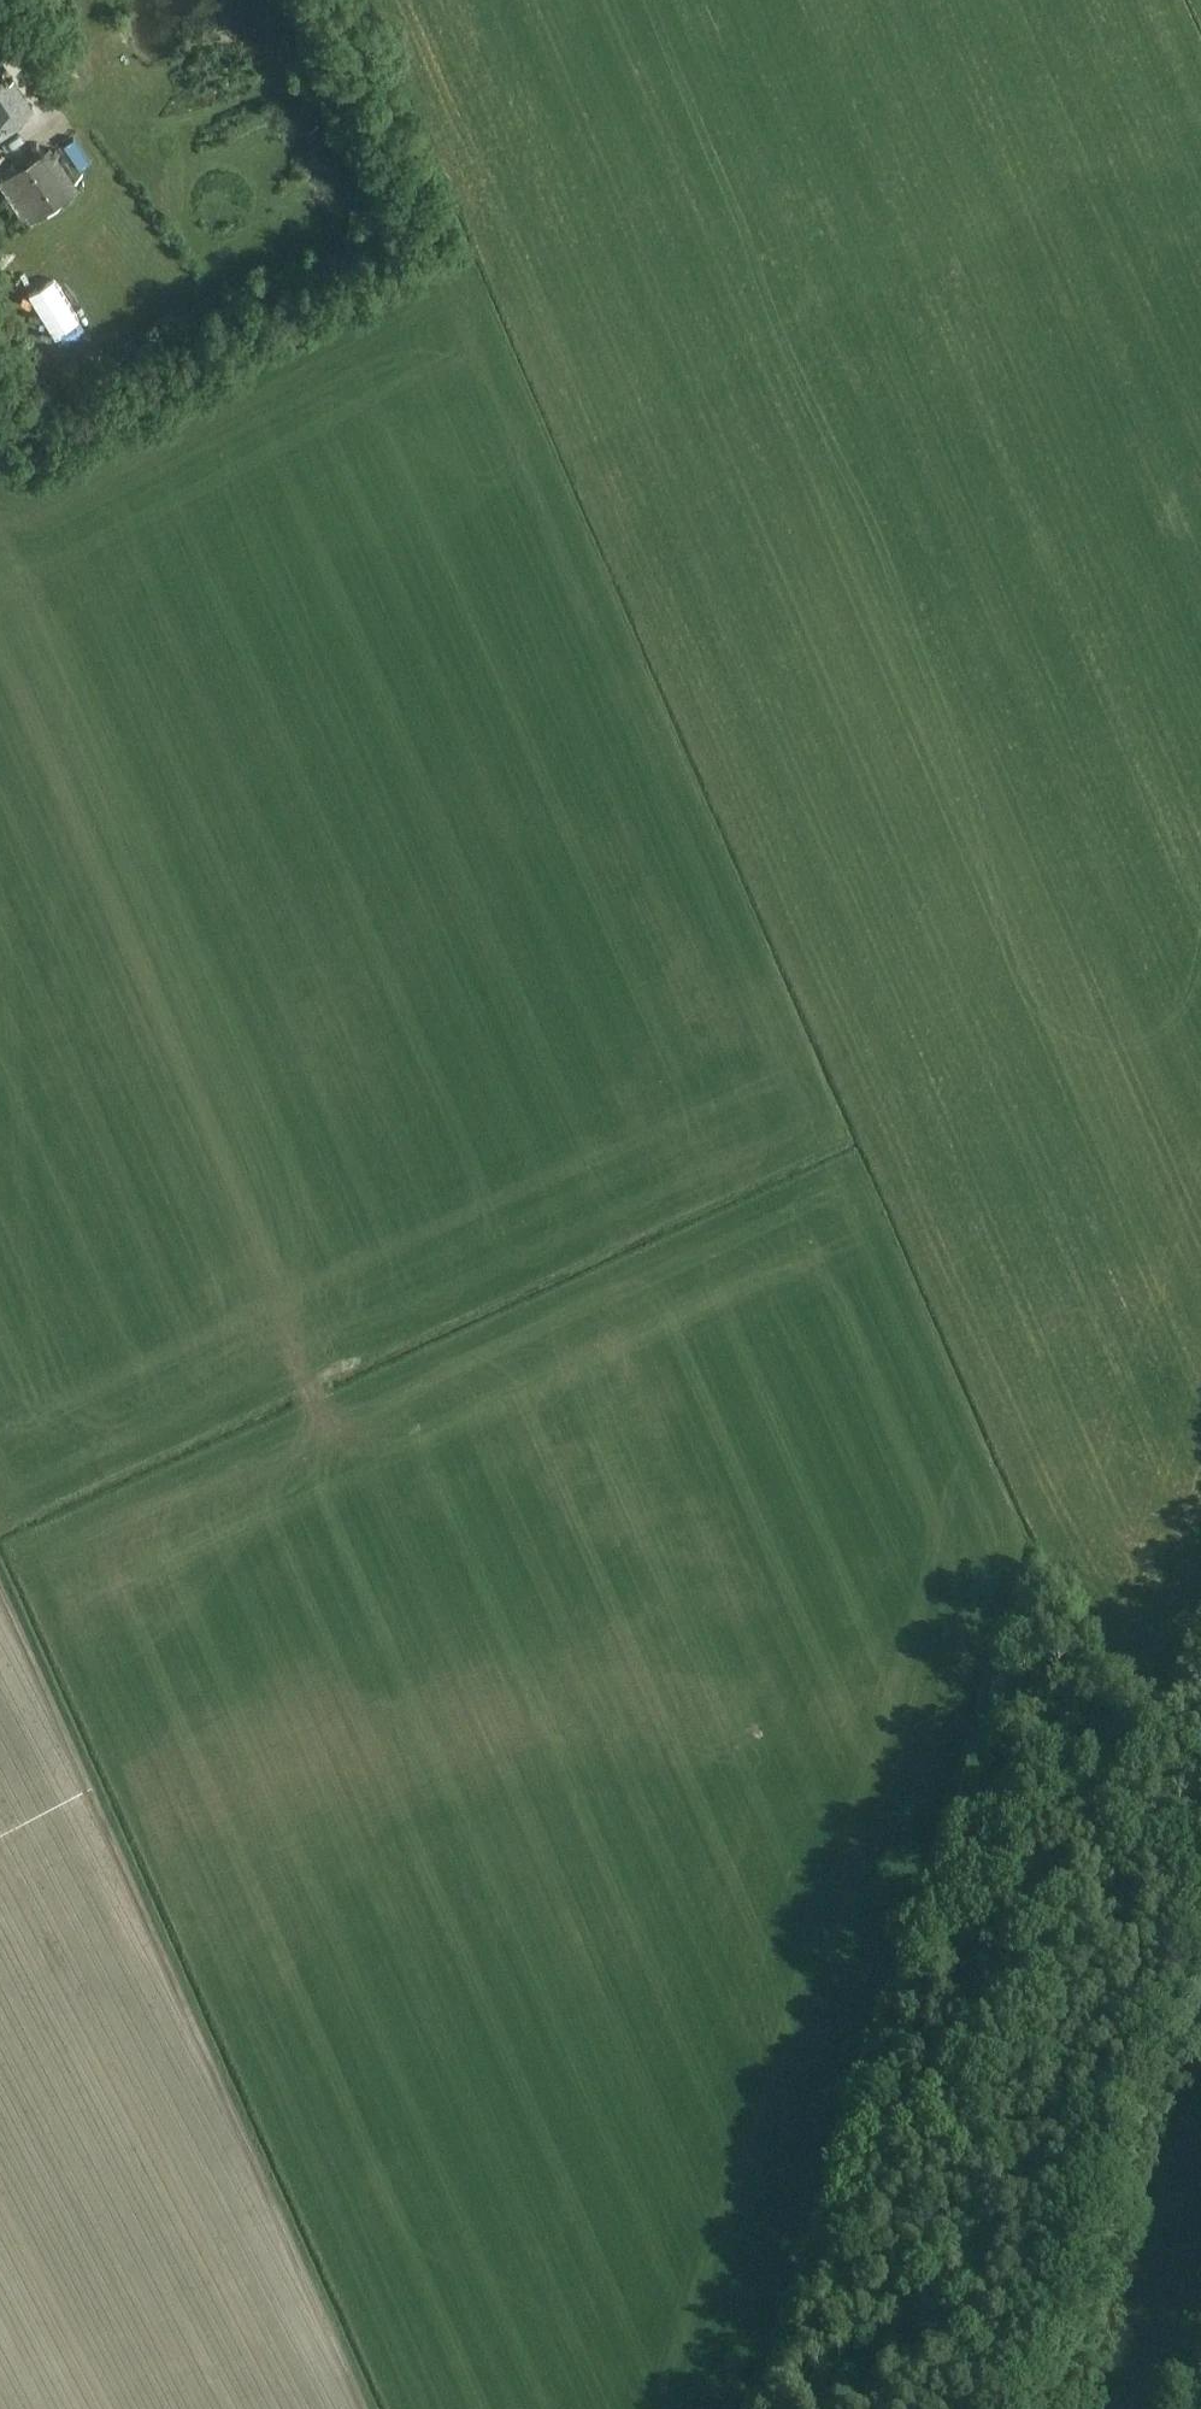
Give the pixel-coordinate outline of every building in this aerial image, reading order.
[(36,109),(0,56),(0,133),(36,109)] [(34,224),(82,192),(54,149),(6,181),(34,224)]
